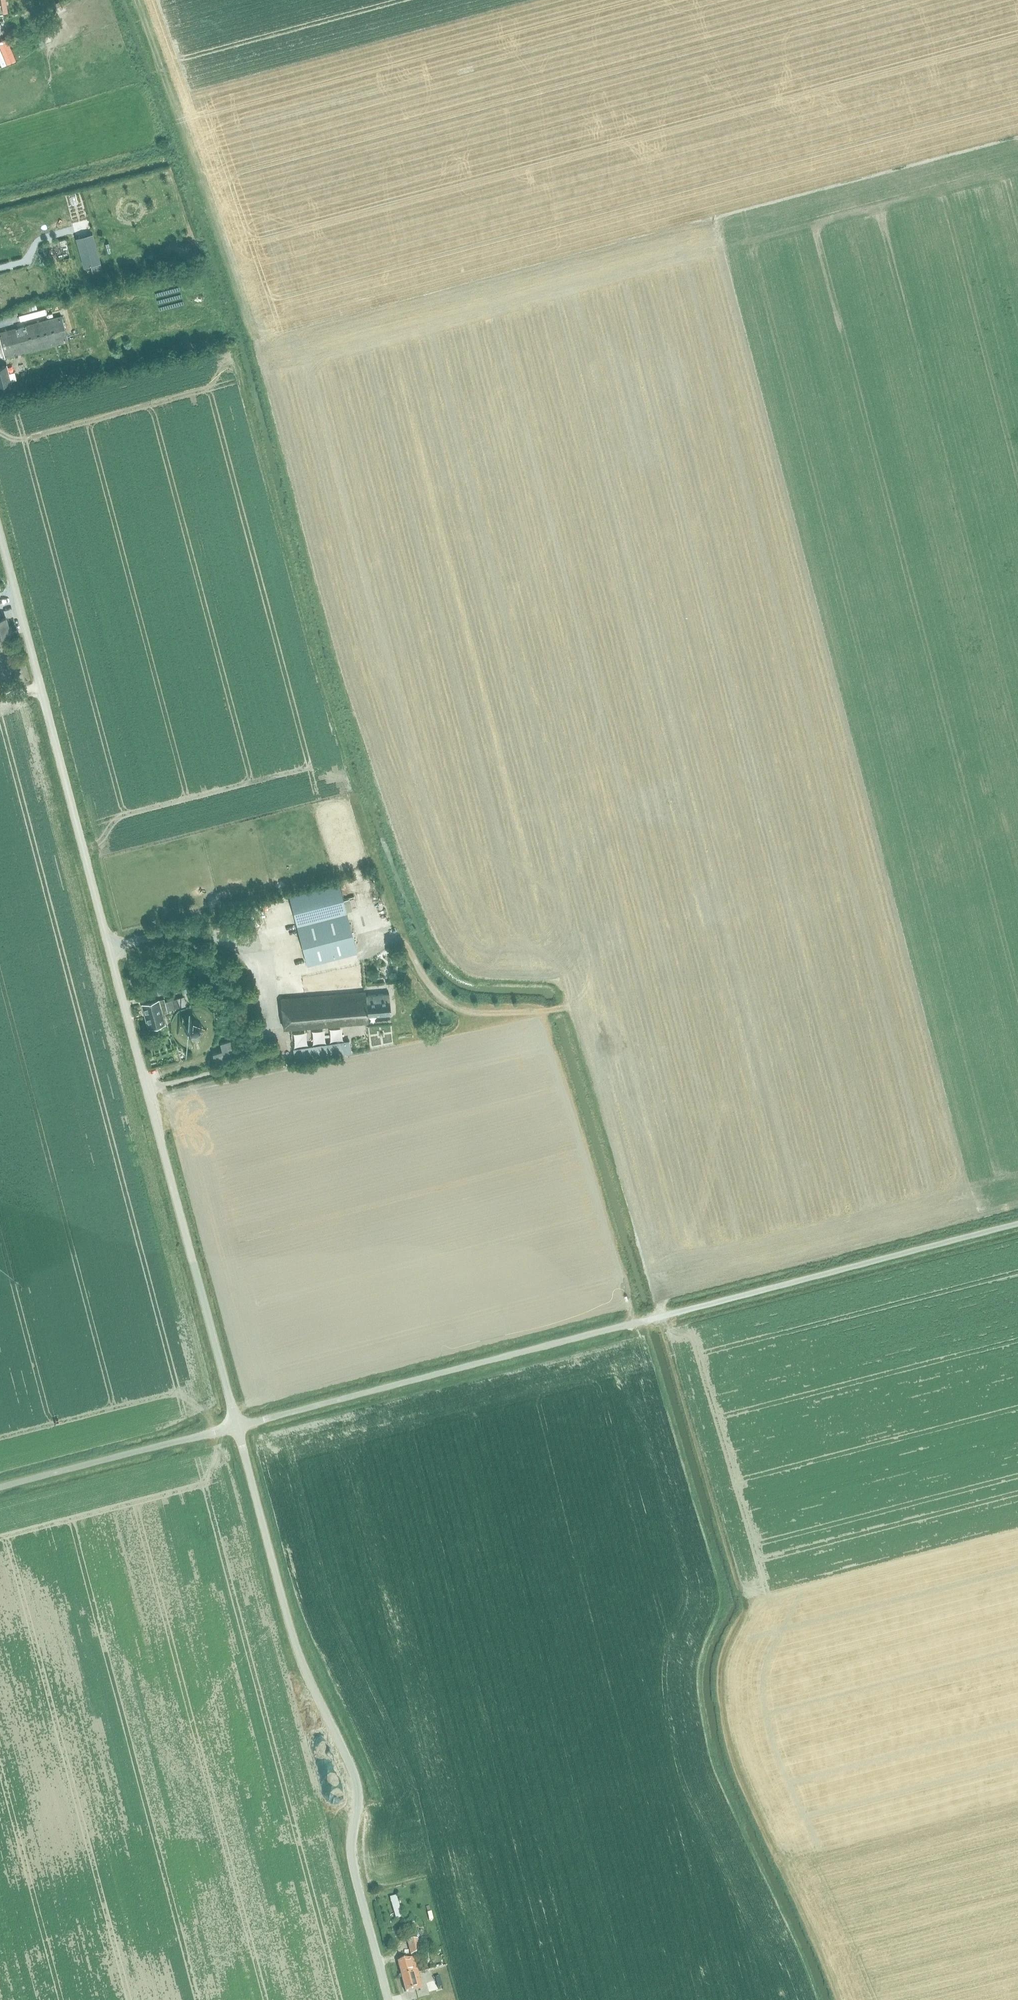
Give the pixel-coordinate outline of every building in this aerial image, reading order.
[(59,1),(47,8),(50,14),(62,8),(59,1)] [(76,237),(84,266),(91,264),(102,261),(94,232),(76,237)] [(102,261),(91,264),(93,271),(103,269),(102,261)] [(35,303),(21,307),(23,313),(37,309),(35,303)] [(37,322),(8,330),(8,328),(0,331),(0,339),(5,357),(68,340),(62,316),(37,322)] [(83,349),(93,344),(91,339),(80,344),(83,349)] [(69,344),(61,347),(66,364),(74,362),(69,344)] [(7,364),(0,366),(0,384),(11,381),(9,373),(7,364)] [(9,649),(5,634),(10,632),(6,617),(1,619),(0,615),(0,652),(9,649)] [(356,950),(348,921),(345,911),(352,909),(349,898),(342,899),(338,882),(289,895),(307,963),(356,950)] [(365,991),(281,998),(284,1028),(367,1021),(367,1015),(365,994),(365,991)] [(389,992),(365,994),(367,1015),(391,1013),(389,992)] [(185,997),(166,1002),(165,998),(143,1004),(149,1027),(166,1023),(163,1014),(168,1013),(167,1011),(187,1006),(185,997)] [(189,1021),(186,1026),(187,1033),(193,1036),(199,1035),(202,1029),(201,1023),(196,1020),(189,1021)] [(350,1040),(293,1048),(295,1060),(351,1052),(350,1040)] [(233,1058),(229,1042),(219,1044),(221,1051),(212,1054),(215,1063),(233,1058)] [(408,1942),(411,1954),(420,1952),(417,1940),(408,1942)] [(398,1962),(402,1977),(418,1973),(414,1958),(398,1962)] [(422,1988),(418,1973),(402,1977),(405,1992),(422,1988)] [(426,1983),(429,1991),(438,1989),(436,1980),(426,1983)]
